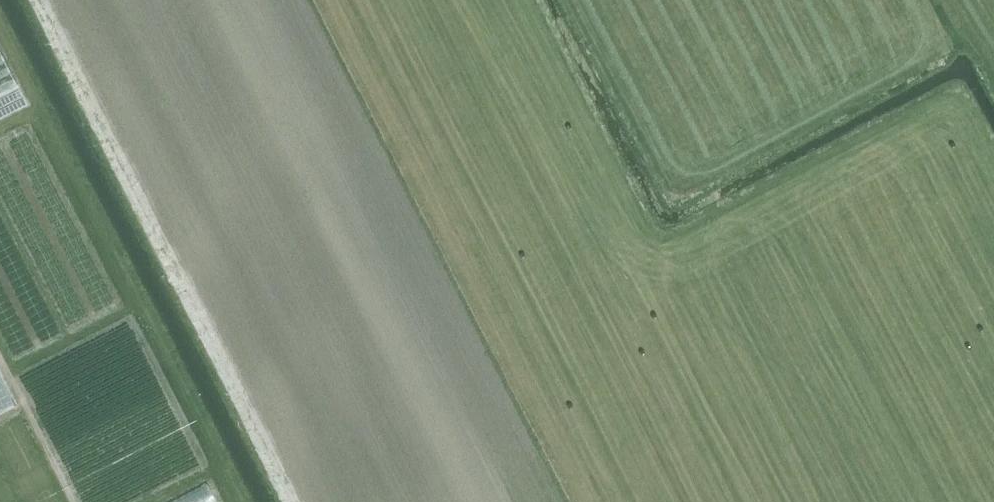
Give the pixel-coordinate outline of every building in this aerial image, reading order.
[(17,85),(0,50),(0,93),(17,85)] [(0,381),(0,413),(12,408),(0,381)]
